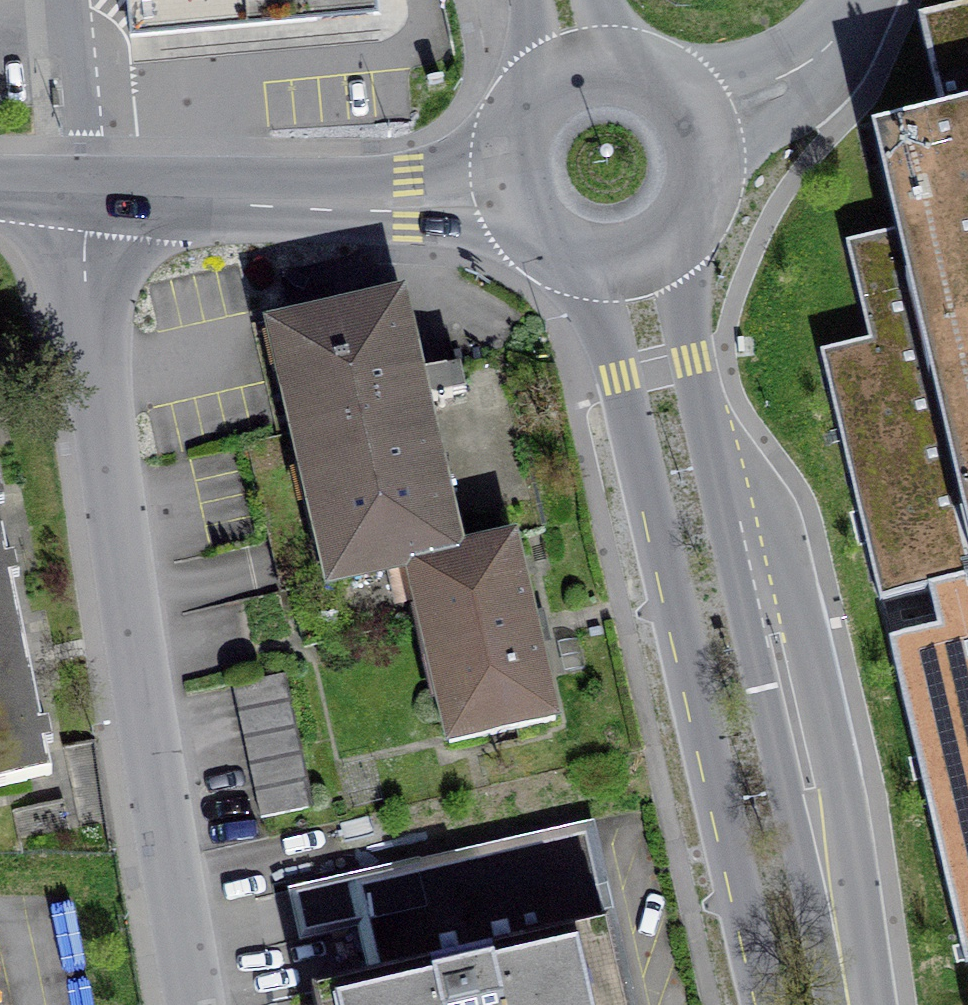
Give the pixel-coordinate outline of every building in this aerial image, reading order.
[(872,136),(896,233),(847,244),(869,342),(823,355),(881,603),(967,582),(967,8),(919,20),(942,118),(872,136)] [(323,602),(399,584),(463,568),(400,308),(261,341),(323,602)] [(511,557),(463,568),(399,584),(442,764),(554,737),(511,557)] [(0,569),(0,784),(42,775),(0,569)] [(892,621),(962,932),(967,931),(967,603),(892,621)] [(281,686),(234,696),(260,818),(308,808),(281,686)] [(314,1004),(627,1004),(587,833),(422,871),(419,861),(347,877),(371,981),(312,994),(314,1004)]
